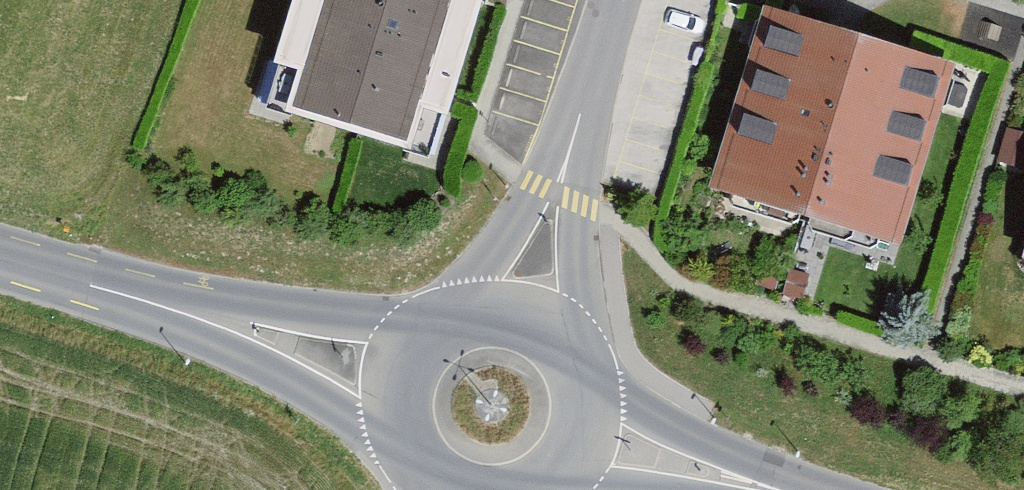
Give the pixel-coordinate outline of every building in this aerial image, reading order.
[(292,112),(410,148),(455,0),(326,0),(292,112)] [(765,5),(709,188),(887,243),(943,60),(765,5)] [(1009,263),(1023,268),(1023,216),(1009,263)]
